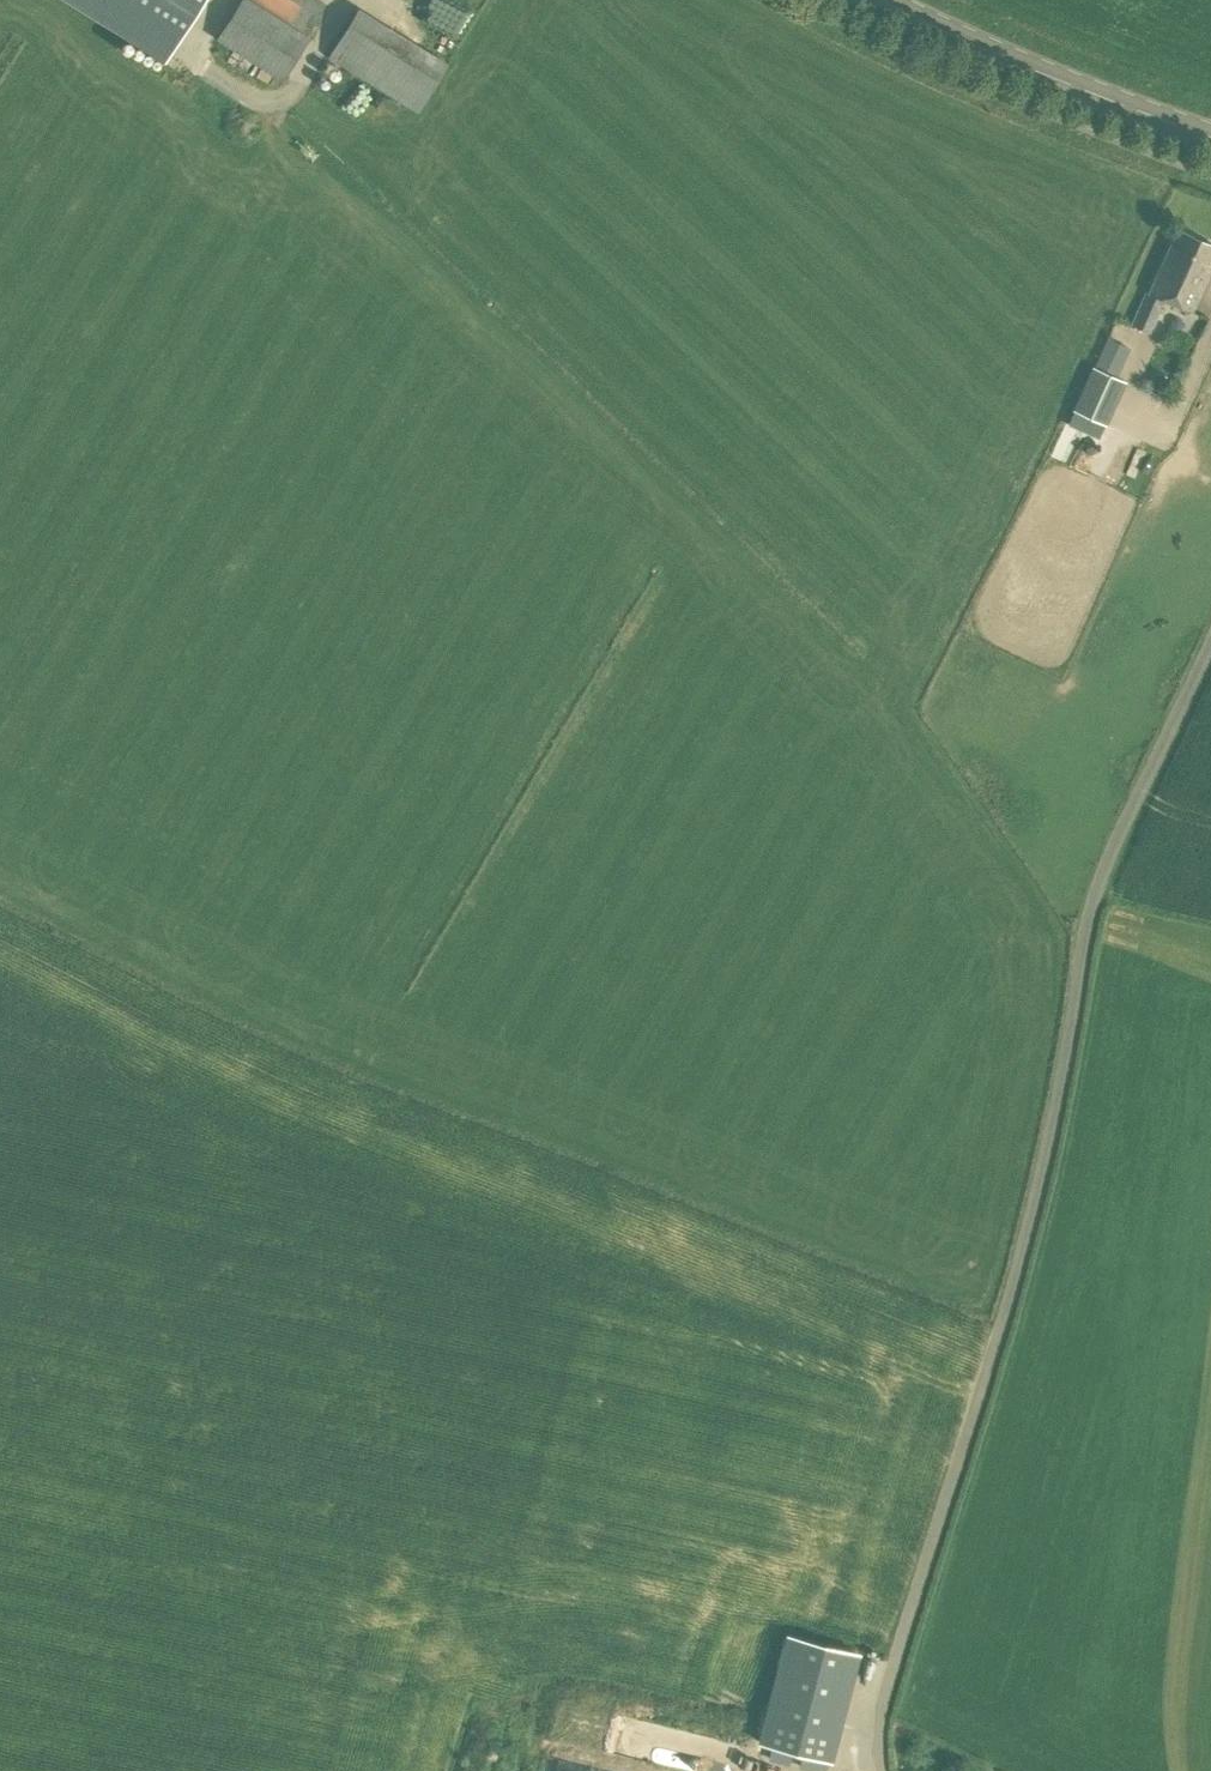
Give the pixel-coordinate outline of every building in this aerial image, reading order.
[(164,63),(204,0),(66,0),(164,63)] [(318,0),(240,0),(216,39),(283,80),(310,37),(306,35),(325,4),(318,0)] [(417,112),(448,61),(358,7),(328,57),(417,112)] [(1210,263),(1210,244),(1177,229),(1148,291),(1132,325),(1150,334),(1165,299),(1190,310),(1210,263)] [(1092,366),(1082,388),(1116,403),(1126,381),(1092,366)] [(839,1735),(764,1716),(757,1742),(832,1761),(839,1735)]
